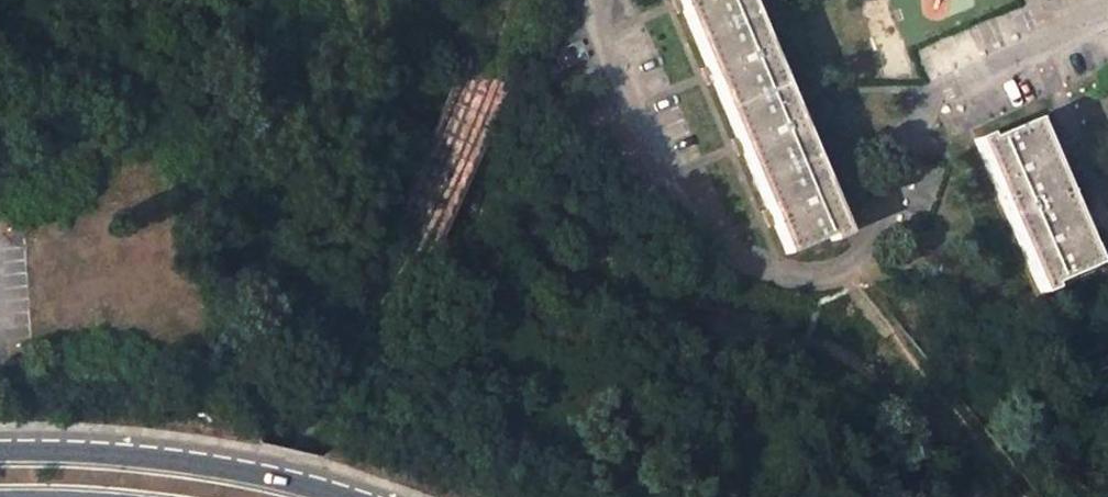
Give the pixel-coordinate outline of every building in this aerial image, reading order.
[(785,253),(843,228),(747,0),(679,0),(785,253)] [(976,142),(1038,286),(1094,261),(1035,117),(976,142)]
